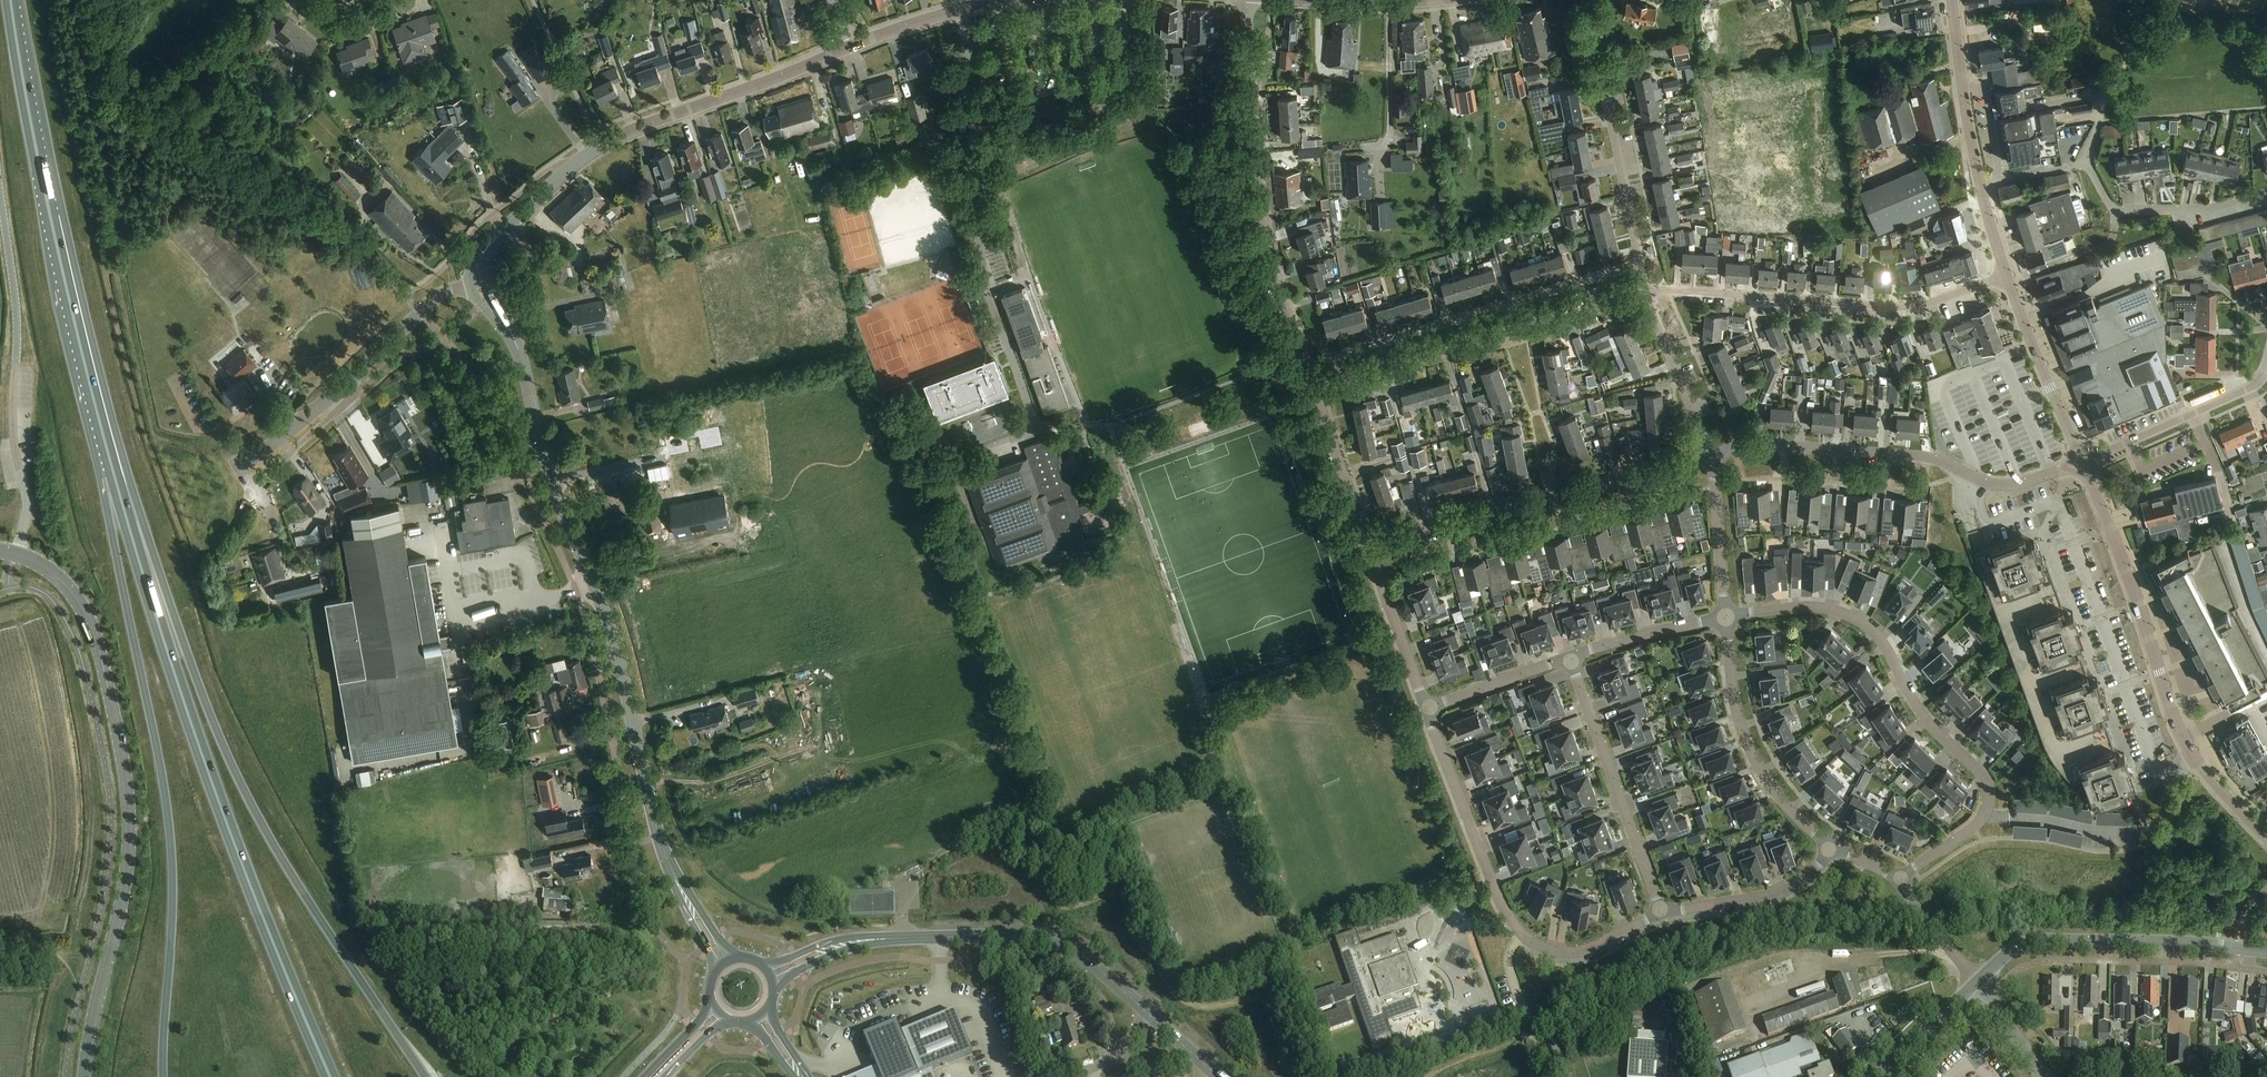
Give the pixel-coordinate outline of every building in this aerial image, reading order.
[(755,12),(763,9),(760,0),(751,0),(755,12)] [(798,0),(770,0),(774,15),(772,15),(779,42),(801,36),(795,10),(800,8),(798,0)] [(1800,2),(1803,13),(1811,11),(1809,0),(1807,0),(1800,2)] [(727,1),(718,3),(723,20),(731,18),(727,1)] [(1647,4),(1637,2),(1636,4),(1627,2),(1624,17),(1633,18),(1633,20),(1643,22),(1643,20),(1653,22),(1655,8),(1646,6),(1647,4)] [(1922,4),(1900,7),(1901,11),(1903,28),(1917,26),(1918,32),(1936,30),(1936,28),(1937,26),(1937,24),(1936,22),(1934,8),(1931,8),(1931,3),(1922,4)] [(1170,8),(1166,7),(1165,9),(1163,9),(1162,20),(1161,21),(1161,24),(1162,25),(1162,28),(1162,36),(1173,37),(1174,29),(1177,29),(1178,9),(1171,9),(1170,8)] [(1209,9),(1191,9),(1191,17),(1189,17),(1188,28),(1187,43),(1213,43),(1213,23),(1213,16),(1209,16),(1209,9)] [(1516,22),(1521,39),(1551,32),(1548,21),(1546,22),(1545,16),(1542,17),(1540,10),(1521,14),(1522,21),(1516,22)] [(440,26),(435,13),(427,16),(427,15),(407,22),(408,24),(394,30),(405,62),(427,54),(423,43),(427,41),(428,45),(436,42),(432,29),(440,26)] [(2046,24),(2045,16),(2032,18),(2033,26),(2046,24)] [(667,19),(669,27),(676,25),(673,17),(667,19)] [(764,28),(760,17),(748,21),(751,30),(741,33),(744,41),(746,40),(749,51),(751,50),(751,52),(759,49),(758,48),(763,46),(761,37),(762,37),(760,29),(764,28)] [(1292,17),(1289,17),(1288,18),(1285,18),(1285,26),(1282,26),(1281,46),(1296,47),(1297,31),(1295,30),(1296,18),(1293,18),(1292,17)] [(1567,17),(1560,19),(1562,27),(1569,25),(1567,17)] [(1501,18),(1482,22),(1486,43),(1488,43),(1490,52),(1496,51),(1505,49),(1504,46),(1512,45),(1507,21),(1502,22),(1501,18)] [(317,42),(288,19),(281,27),(273,20),(262,33),(274,43),(277,39),(303,60),(317,42)] [(697,28),(695,19),(686,21),(688,30),(697,28)] [(1352,22),(1334,20),(1332,40),(1327,39),(1325,66),(1354,68),(1356,42),(1352,42),(1353,33),(1351,32),(1352,22)] [(1423,21),(1414,22),(1415,35),(1412,35),(1414,60),(1423,59),(1422,49),(1426,49),(1425,35),(1423,35),(1423,29),(1425,29),(1425,22),(1423,22),(1423,21)] [(1405,59),(1401,60),(1402,72),(1416,71),(1415,60),(1414,60),(1412,35),(1415,35),(1414,22),(1403,23),(1404,37),(1402,37),(1403,51),(1405,51),(1405,59)] [(1482,22),(1461,26),(1467,58),(1475,56),(1475,55),(1487,52),(1487,54),(1490,53),(1490,52),(1488,43),(1486,43),(1482,22)] [(728,40),(724,30),(716,33),(720,43),(715,45),(718,53),(720,53),(722,61),(733,57),(730,49),(732,48),(729,40),(728,40)] [(244,43),(258,53),(266,42),(252,31),(244,43)] [(1551,32),(1521,39),(1526,61),(1556,53),(1551,32)] [(1825,37),(1810,40),(1812,54),(1834,50),(1831,32),(1825,33),(1825,37)] [(1896,33),(1882,35),(1884,43),(1898,41),(1896,33)] [(660,55),(650,58),(641,62),(643,69),(638,70),(637,67),(630,70),(634,81),(641,78),(643,85),(662,78),(659,69),(671,65),(662,34),(655,37),(660,55)] [(602,37),(599,38),(603,49),(612,45),(608,35),(602,37)] [(374,53),(369,38),(347,46),(347,49),(337,53),(344,72),(355,68),(354,65),(369,60),(368,56),(374,53)] [(689,46),(690,49),(686,51),(685,47),(676,50),(683,71),(700,65),(697,56),(705,53),(701,41),(689,46)] [(1672,44),(1675,61),(1691,58),(1688,42),(1672,44)] [(539,81),(554,71),(536,46),(522,56),(539,81)] [(1185,46),(1185,60),(1188,60),(1188,55),(1196,55),(1197,46),(1185,46)] [(1183,64),(1183,47),(1174,47),(1174,64),(1183,64)] [(1992,67),(1993,71),(2003,69),(2014,67),(2013,57),(2005,58),(2003,47),(1979,51),(1982,68),(1992,67)] [(1280,49),(1279,67),(1292,67),(1292,58),(1296,59),(1297,51),(1293,51),(1293,50),(1280,49)] [(516,111),(523,106),(538,95),(528,82),(532,79),(528,74),(527,75),(509,51),(498,59),(516,83),(511,87),(520,98),(511,104),(516,111)] [(933,64),(928,51),(908,58),(911,65),(904,67),(909,80),(918,76),(916,70),(933,64)] [(1677,69),(1690,67),(1689,59),(1676,62),(1677,69)] [(1539,65),(1522,68),(1525,80),(1542,77),(1539,65)] [(1418,68),(1420,95),(1434,94),(1431,66),(1418,68)] [(1455,79),(1460,78),(1458,66),(1452,67),(1455,79)] [(1993,71),(1996,91),(2009,89),(2020,87),(2020,84),(2044,80),(2043,77),(2049,76),(2048,66),(2017,72),(2017,67),(2014,67),(2003,69),(1993,71)] [(621,79),(616,67),(603,73),(606,81),(595,86),(601,101),(619,92),(614,82),(621,79)] [(1521,70),(1511,72),(1516,97),(1526,95),(1521,70)] [(1634,78),(1637,93),(1657,88),(1656,81),(1651,82),(1650,74),(1634,78)] [(2095,85),(2093,75),(2071,78),(2073,89),(2095,85)] [(870,92),(863,94),(868,109),(882,105),(880,99),(897,94),(892,78),(868,85),(870,92)] [(1908,98),(1879,106),(1849,115),(1859,150),(1918,134),(1921,143),(1953,134),(1943,102),(1940,103),(1933,78),(1910,84),(1914,96),(1908,97),(1908,98)] [(868,109),(863,94),(857,96),(852,80),(836,85),(843,110),(851,107),(852,114),(868,109)] [(945,98),(954,96),(952,83),(943,84),(945,98)] [(2009,89),(1996,91),(1996,93),(1994,94),(1996,102),(1998,101),(2001,118),(1999,118),(2001,127),(2002,127),(2008,162),(2060,153),(2056,129),(2057,129),(2053,109),(2025,114),(2022,97),(2042,94),(2040,84),(2020,87),(2009,89)] [(1322,86),(1323,96),(1336,96),(1336,86),(1322,86)] [(1454,86),(1447,87),(1450,106),(1457,105),(1454,86)] [(1532,90),(1534,98),(1549,95),(1548,87),(1532,90)] [(1637,93),(1640,104),(1662,99),(1663,99),(1661,87),(1657,88),(1637,93)] [(1554,101),(1555,108),(1580,103),(1576,88),(1559,91),(1561,100),(1554,101)] [(287,89),(286,96),(295,97),(296,90),(287,89)] [(1214,89),(1199,90),(1200,105),(1215,105),(1214,89)] [(1459,111),(1466,110),(1463,92),(1456,93),(1459,111)] [(821,127),(812,95),(778,105),(780,113),(764,117),(771,139),(785,135),(785,138),(821,127)] [(1405,95),(1396,95),(1394,95),(1395,115),(1396,115),(1405,115),(1405,95)] [(928,118),(922,96),(908,100),(914,121),(928,118)] [(1664,104),(1675,101),(1674,96),(1663,98),(1664,104)] [(1279,98),(1280,112),(1301,110),(1300,104),(1297,105),(1296,97),(1279,98)] [(462,99),(444,104),(450,125),(468,119),(462,99)] [(1662,99),(1640,104),(1643,118),(1658,115),(1657,110),(1664,109),(1662,99)] [(1580,103),(1555,108),(1556,115),(1564,114),(1566,122),(1583,119),(1580,103)] [(2070,107),(2071,115),(2093,111),(2091,103),(2070,107)] [(1678,105),(1668,107),(1670,116),(1680,114),(1678,105)] [(1200,117),(1212,116),(1212,108),(1200,108),(1200,117)] [(1301,116),(1301,110),(1280,112),(1281,125),(1294,124),(1299,124),(1298,116),(1301,116)] [(2226,114),(2225,120),(2234,122),(2235,116),(2228,114),(2226,114)] [(853,118),(839,122),(843,136),(856,132),(853,118)] [(1540,134),(1544,133),(1549,133),(1549,132),(1565,129),(1564,121),(1538,126),(1540,134)] [(1672,134),(1685,132),(1683,122),(1670,125),(1672,134)] [(1294,124),(1281,125),(1283,139),(1302,137),(1307,137),(1306,131),(1303,131),(1300,131),(1299,124),(1294,124)] [(2107,125),(2108,133),(2122,132),(2121,124),(2107,125)] [(746,126),(745,125),(742,126),(741,128),(734,130),(737,140),(736,141),(739,148),(744,147),(748,157),(755,154),(757,161),(767,157),(762,143),(755,145),(749,126),(746,126)] [(1645,128),(1647,139),(1663,136),(1661,125),(1645,128)] [(430,146),(414,161),(435,183),(451,167),(444,160),(464,141),(451,128),(449,127),(430,146)] [(806,153),(836,144),(831,128),(810,134),(811,136),(802,138),(806,153)] [(1567,138),(1565,129),(1549,132),(1549,133),(1544,133),(1546,143),(1551,142),(1567,138)] [(895,135),(899,147),(912,143),(909,132),(895,135)] [(1570,146),(1565,147),(1566,152),(1588,147),(1585,132),(1568,135),(1570,146)] [(721,134),(719,133),(716,134),(715,136),(708,139),(711,147),(709,148),(712,157),(717,155),(720,164),(731,160),(728,151),(729,151),(723,134),(721,134)] [(1407,152),(1416,152),(1416,156),(1423,156),(1423,152),(1422,135),(1413,136),(1414,142),(1406,142),(1407,152)] [(1647,139),(1650,150),(1666,147),(1663,136),(1647,139)] [(1307,139),(1302,139),(1303,147),(1323,145),(1322,138),(1307,139)] [(702,175),(701,170),(699,165),(702,164),(695,142),(679,147),(684,162),(684,163),(688,174),(689,174),(691,179),(702,175)] [(1298,149),(1299,157),(1322,155),(1321,147),(1298,149)] [(1588,147),(1566,152),(1567,157),(1572,156),(1575,167),(1592,163),(1588,147)] [(1650,150),(1652,161),(1668,158),(1666,147),(1650,150)] [(827,148),(810,153),(813,162),(830,158),(827,148)] [(2159,184),(2158,177),(2154,152),(2154,149),(2140,151),(2144,177),(2153,175),(2153,178),(2154,185),(2159,184)] [(2158,177),(2159,184),(2159,186),(2163,185),(2162,177),(2162,174),(2171,173),(2167,150),(2154,152),(2158,177)] [(2127,154),(2127,156),(2131,182),(2136,181),(2135,178),(2144,177),(2140,151),(2127,154)] [(2190,178),(2195,179),(2200,153),(2187,151),(2186,153),(2184,153),(2182,159),(2185,160),(2182,173),(2191,175),(2190,178)] [(2200,177),(2208,179),(2214,154),(2200,151),(2200,153),(2195,179),(2199,179),(2200,177)] [(666,201),(653,206),(658,220),(685,211),(676,184),(675,179),(673,173),(675,172),(669,153),(667,154),(665,153),(662,154),(662,156),(654,158),(657,168),(656,168),(659,178),(660,177),(662,183),(664,188),(662,189),(666,201)] [(1679,165),(1692,163),(1690,153),(1677,156),(1679,165)] [(2217,183),(2221,184),(2226,159),(2227,159),(2227,157),(2214,154),(2208,179),(2217,181),(2217,183)] [(802,155),(786,160),(793,181),(808,176),(802,155)] [(361,177),(367,171),(353,156),(347,162),(361,177)] [(1404,169),(1413,168),(1413,156),(1403,157),(1404,169)] [(2127,156),(2114,158),(2114,161),(2112,162),(2113,168),(2115,168),(2117,181),(2126,180),(2127,182),(2131,182),(2127,156)] [(1668,158),(1652,161),(1655,172),(1671,168),(1668,158)] [(2226,159),(2221,184),(2225,185),(2226,183),(2235,185),(2240,162),(2227,159),(2226,159)] [(1368,177),(1367,162),(1344,163),(1345,179),(1348,179),(1348,185),(1345,185),(1346,199),(1371,197),(1370,177),(1368,177)] [(1553,178),(1574,174),(1572,164),(1551,168),(1553,178)] [(1859,191),(1878,235),(1941,208),(1922,165),(1859,191)] [(718,171),(711,173),(719,199),(727,196),(718,171)] [(1302,204),(1299,172),(1274,174),(1277,206),(1302,204)] [(699,178),(707,202),(718,198),(710,174),(699,178)] [(1574,174),(1553,178),(1555,189),(1561,188),(1561,191),(1576,187),(1580,204),(1586,202),(1585,199),(1598,196),(1595,179),(1582,182),(1577,183),(1576,177),(1575,177),(1574,174)] [(354,201),(360,195),(340,175),(334,181),(354,201)] [(1681,188),(1694,185),(1692,176),(1679,179),(1681,188)] [(750,178),(743,180),(745,188),(752,186),(750,178)] [(1653,182),(1656,193),(1672,189),(1669,178),(1653,182)] [(2002,186),(2006,202),(2033,196),(2029,180),(2002,186)] [(604,197),(589,182),(586,185),(583,182),(550,212),(570,234),(596,209),(594,206),(604,197)] [(1674,200),(1672,189),(1656,193),(1658,204),(1674,200)] [(1439,191),(1441,206),(1448,205),(1446,191),(1439,191)] [(2032,209),(2017,214),(2028,247),(2082,230),(2079,221),(2076,211),(2073,200),(2070,191),(2030,203),(2032,209)] [(410,229),(420,240),(427,233),(413,218),(415,216),(392,192),(385,198),(406,221),(402,225),(407,231),(410,229)] [(408,252),(420,240),(410,229),(407,231),(402,225),(406,221),(385,198),(369,214),(392,238),(393,237),(399,244),(400,243),(408,252)] [(1658,204),(1661,215),(1677,211),(1674,200),(1658,204)] [(1373,228),(1386,227),(1385,203),(1374,203),(1374,216),(1372,217),(1373,228)] [(1688,219),(1701,215),(1699,206),(1686,209),(1688,219)] [(1588,224),(1594,222),(1610,218),(1607,207),(1591,212),(1593,218),(1587,219),(1588,224)] [(1677,211),(1661,215),(1663,226),(1679,222),(1677,211)] [(2263,211),(2256,213),(2260,226),(2266,224),(2263,211)] [(1934,226),(1936,234),(1939,244),(1967,236),(1960,212),(1943,216),(1943,218),(1938,219),(1934,226)] [(1578,226),(1575,213),(1566,215),(1569,228),(1578,226)] [(2253,227),(2260,226),(2256,213),(2250,214),(2253,227)] [(2248,229),(2253,227),(2250,214),(2243,216),(2247,229),(2248,229)] [(2243,216),(2237,218),(2241,231),(2247,229),(2243,216)] [(1589,229),(1595,228),(1597,233),(1613,229),(1610,218),(1594,222),(1588,224),(1589,228),(1589,229)] [(2238,232),(2241,231),(2237,218),(2231,220),(2234,233),(2238,232)] [(1908,226),(1912,235),(1928,228),(1924,219),(1908,226)] [(1310,232),(1298,236),(1304,254),(1319,250),(1315,238),(1326,235),(1324,228),(1329,226),(1327,220),(1322,222),(1322,221),(1308,225),(1310,232)] [(2231,220),(2224,221),(2228,234),(2234,233),(2231,220)] [(2221,236),(2228,234),(2224,221),(2218,223),(2221,236)] [(2215,238),(2221,236),(2218,223),(2211,225),(2215,238)] [(1565,242),(1560,224),(1553,226),(1558,244),(1565,242)] [(1532,225),(1526,227),(1527,230),(1528,234),(1534,232),(1533,228),(1532,226),(1532,225)] [(1706,235),(1707,227),(1696,225),(1697,233),(1706,235)] [(2211,225),(2205,227),(2208,240),(2215,238),(2211,225)] [(2208,240),(2205,227),(2198,229),(2202,241),(2208,240)] [(1597,233),(1599,244),(1616,240),(1613,229),(1597,233)] [(1674,231),(1675,234),(1676,246),(1687,244),(1685,231),(1683,231),(1683,229),(1674,231)] [(2241,231),(2238,232),(2240,238),(2250,235),(2248,229),(2247,229),(2241,231)] [(1694,230),(1685,231),(1687,244),(1696,243),(1694,230)] [(1891,232),(1893,246),(1897,246),(1895,237),(1900,235),(1898,230),(1891,232)] [(1521,243),(1528,240),(1525,231),(1518,233),(1521,243)] [(1706,253),(1705,270),(1717,271),(1718,248),(1723,248),(1724,237),(1708,235),(1707,253),(1706,253)] [(937,247),(951,245),(949,236),(935,239),(937,247)] [(1786,241),(1785,251),(1784,263),(1791,263),(1792,252),(1793,242),(1789,241),(1789,237),(1784,237),(1784,241),(1786,241)] [(2069,252),(2064,238),(2050,242),(2040,245),(2042,250),(2025,257),(2026,259),(2025,261),(2026,264),(2028,264),(2030,271),(2040,267),(2042,268),(2045,267),(2046,265),(2047,265),(2046,260),(2069,252)] [(1500,254),(1507,252),(1503,239),(1495,241),(1500,254)] [(2222,239),(2209,242),(2211,248),(2223,244),(2222,239)] [(1616,240),(1599,244),(1602,255),(1618,251),(1616,240)] [(1906,247),(1901,249),(1905,261),(1918,257),(1914,245),(1912,240),(1905,243),(1906,247)] [(1832,241),(1831,257),(1843,257),(1844,242),(1832,241)] [(2209,242),(2202,244),(2207,262),(2214,261),(2211,248),(2209,242)] [(2202,244),(2196,246),(2201,264),(2207,262),(2202,244)] [(1475,254),(1482,251),(1480,245),(1473,248),(1475,254)] [(2195,266),(2201,264),(2196,246),(2190,247),(2195,266)] [(1471,255),(1468,247),(1462,250),(1464,258),(1471,255)] [(2189,267),(2195,266),(2190,247),(2183,249),(2189,267)] [(1578,263),(1587,261),(1584,248),(1575,251),(1578,263)] [(1547,251),(1549,255),(1555,274),(1568,270),(1562,253),(1555,255),(1553,249),(1547,251)] [(1885,250),(1880,250),(1882,263),(1895,262),(1893,249),(1892,249),(1885,250)] [(2182,269),(2189,267),(2183,249),(2177,251),(2182,269)] [(618,250),(611,252),(613,258),(613,259),(620,257),(618,250)] [(1457,250),(1451,252),(1454,260),(1460,258),(1457,250)] [(571,251),(558,254),(566,283),(579,279),(571,251)] [(2170,252),(2175,271),(2182,269),(2177,251),(2170,252)] [(1694,269),(1695,253),(1684,252),(1683,268),(1694,269)] [(1978,269),(1973,252),(1949,260),(1949,258),(1922,267),(1928,285),(1978,269)] [(2243,254),(2251,284),(2266,279),(2266,277),(2263,261),(2252,264),(2249,252),(2243,254)] [(1694,269),(1705,270),(1706,253),(1695,253),(1694,269)] [(2251,284),(2243,254),(2237,256),(2238,261),(2228,264),(2229,270),(2234,288),(2251,284)] [(1542,278),(1555,274),(1549,255),(1543,256),(1543,259),(1536,261),(1542,278)] [(1331,269),(1330,268),(1338,266),(1335,256),(1327,259),(1327,258),(1315,262),(1311,263),(1313,270),(1305,272),(1310,288),(1324,284),(1320,272),(1331,269)] [(1483,262),(1477,264),(1479,269),(1485,289),(1498,285),(1496,276),(1502,274),(1496,256),(1490,258),(1493,268),(1486,270),(1483,262)] [(620,257),(613,259),(614,260),(616,268),(622,266),(620,257)] [(2039,283),(2035,285),(2041,300),(2047,297),(2048,298),(2056,296),(2066,293),(2065,291),(2082,284),(2078,277),(2084,274),(2083,274),(2098,269),(2095,258),(2036,277),(2039,283)] [(1825,259),(1825,264),(1816,264),(1815,273),(1818,273),(1817,285),(1834,286),(1835,274),(1834,274),(1834,266),(1835,260),(1825,259)] [(1528,261),(1522,263),(1528,282),(1542,278),(1536,261),(1529,264),(1528,261)] [(1726,278),(1737,279),(1738,263),(1727,262),(1726,278)] [(1776,262),(1766,262),(1766,269),(1760,269),(1759,281),(1777,282),(1778,270),(1775,270),(1776,262)] [(1528,282),(1522,263),(1517,264),(1518,267),(1510,269),(1515,286),(1528,282)] [(1738,263),(1737,279),(1749,280),(1750,264),(1738,263)] [(1788,283),(1797,283),(1798,264),(1795,264),(1795,271),(1789,271),(1788,283)] [(1798,264),(1797,283),(1805,284),(1806,272),(1804,272),(1805,264),(1798,264)] [(1425,265),(1418,267),(1424,284),(1431,282),(1425,265)] [(616,268),(614,268),(617,277),(625,275),(624,271),(622,266),(616,268)] [(1899,269),(1901,277),(1903,288),(1920,285),(1918,273),(1916,274),(1915,266),(1899,269)] [(1401,267),(1395,269),(1397,276),(1403,274),(1401,267)] [(1863,268),(1853,268),(1853,275),(1847,275),(1846,287),(1863,288),(1864,276),(1862,276),(1863,268)] [(1474,273),(1467,276),(1472,293),(1485,289),(1479,269),(1473,271),(1474,273)] [(1874,269),(1874,277),(1874,289),(1892,289),(1892,277),(1890,277),(1890,269),(1874,269)] [(615,273),(604,276),(608,292),(619,289),(616,273),(615,273)] [(625,275),(617,277),(617,279),(619,286),(623,285),(627,284),(627,283),(625,275)] [(1438,275),(1432,277),(1438,297),(1445,295),(1446,301),(1459,297),(1453,277),(1448,279),(1448,281),(1441,284),(1438,275)] [(1459,275),(1453,277),(1459,297),(1472,293),(1467,276),(1460,278),(1459,275)] [(1357,281),(1345,285),(1347,295),(1360,291),(1357,281)] [(1372,282),(1361,285),(1365,298),(1376,295),(1372,282)] [(2052,313),(2089,402),(2087,402),(2096,425),(2099,424),(2101,430),(2144,414),(2182,398),(2179,390),(2176,383),(2166,359),(2165,322),(2150,284),(2130,291),(2101,303),(2099,304),(2100,306),(2095,307),(2091,297),(2079,302),(2079,300),(2056,310),(2056,311),(2052,313)] [(1334,298),(1340,296),(1337,287),(1331,289),(1334,298)] [(1022,288),(1002,295),(1018,339),(1020,344),(1024,356),(1045,414),(1056,410),(1067,406),(1069,405),(1050,353),(1049,350),(1048,347),(1044,348),(1042,344),(1041,339),(1022,288)] [(1329,290),(1315,294),(1318,303),(1331,299),(1329,290)] [(859,293),(863,304),(869,302),(866,291),(859,293)] [(233,300),(238,306),(245,299),(240,293),(233,300)] [(2196,293),(2196,300),(2175,300),(2175,301),(2175,309),(2184,309),(2214,310),(2215,293),(2196,293)] [(1420,294),(1414,296),(1421,316),(1434,312),(1428,294),(1421,297),(1420,294)] [(1409,300),(1402,302),(1407,320),(1421,316),(1414,296),(1408,298),(1409,300)] [(611,329),(606,301),(575,307),(576,309),(566,311),(570,331),(580,330),(581,334),(611,329)] [(2164,301),(2164,309),(2175,309),(2175,301),(2164,301)] [(1394,302),(1388,304),(1394,324),(1407,320),(1402,302),(1394,305),(1394,302)] [(1394,324),(1388,304),(1383,305),(1383,308),(1376,310),(1381,328),(1394,324)] [(1350,311),(1355,329),(1368,325),(1362,305),(1356,307),(1357,309),(1350,311)] [(1954,327),(1944,331),(1952,352),(1951,352),(1957,369),(1971,364),(1971,366),(1984,361),(1982,354),(1993,350),(2003,347),(1991,314),(1992,314),(1989,306),(1978,310),(1971,313),(1973,318),(1953,325),(1954,327)] [(1706,313),(1705,325),(1722,326),(1728,327),(1730,327),(1730,325),(1732,325),(1738,326),(1739,316),(1733,316),(1718,314),(1718,308),(1707,307),(1706,313)] [(2184,322),(2196,322),(2196,328),(2214,328),(2214,310),(2184,309),(2184,322)] [(1341,311),(1336,313),(1342,333),(1355,329),(1350,311),(1342,314),(1341,311)] [(1342,333),(1336,313),(1330,315),(1330,317),(1323,319),(1329,336),(1342,333)] [(1771,338),(1774,343),(1777,351),(1788,346),(1778,322),(1767,327),(1768,329),(1760,332),(1764,341),(1771,338)] [(1705,325),(1704,336),(1721,338),(1722,326),(1705,325)] [(1817,341),(1811,325),(1800,330),(1801,331),(1793,334),(1797,343),(1804,340),(1806,346),(1817,341)] [(1942,343),(1936,326),(1924,331),(1925,333),(1918,335),(1921,345),(1929,342),(1931,347),(1942,343)] [(1616,334),(1608,338),(1609,339),(1613,348),(1621,344),(1636,338),(1631,327),(1616,334)] [(1849,343),(1843,327),(1832,331),(1833,334),(1825,337),(1829,346),(1836,343),(1838,348),(1849,343)] [(1881,346),(1875,330),(1864,334),(1865,336),(1857,339),(1861,348),(1868,345),(1870,351),(1881,346)] [(2183,339),(2183,331),(2170,331),(2170,339),(2183,339)] [(1602,341),(1598,332),(1586,337),(1591,349),(1596,347),(1595,344),(1602,341)] [(1913,348),(1907,332),(1896,337),(1897,339),(1889,341),(1893,350),(1900,347),(1902,353),(1913,348)] [(2184,347),(2184,353),(2191,353),(2196,353),(2214,353),(2214,336),(2196,336),(2196,347),(2191,347),(2184,347)] [(1738,351),(1751,346),(1747,337),(1735,342),(1738,351)] [(1621,344),(1625,355),(1640,348),(1636,338),(1621,344)] [(1601,354),(1613,348),(1609,339),(1597,345),(1601,354)] [(1575,346),(1576,346),(1580,359),(1585,356),(1587,356),(1582,343),(1575,346)] [(1725,345),(1710,352),(1715,362),(1730,356),(1725,345)] [(1569,348),(1543,352),(1546,366),(1563,363),(1568,362),(1567,354),(1570,354),(1569,348)] [(1644,359),(1640,348),(1625,355),(1629,365),(1644,359)] [(225,365),(233,374),(225,382),(230,387),(221,395),(236,412),(256,395),(242,379),(257,365),(243,349),(225,365)] [(2174,352),(2174,367),(2184,367),(2184,364),(2196,364),(2196,371),(2214,371),(2214,353),(2196,353),(2191,353),(2184,353),(2174,352)] [(1768,370),(1781,365),(1776,353),(1764,358),(1768,370)] [(1730,356),(1715,362),(1719,372),(1734,366),(1730,356)] [(1797,359),(1801,369),(1802,373),(1815,369),(1814,365),(1809,366),(1805,356),(1797,359)] [(940,417),(1007,392),(994,358),(927,384),(940,417)] [(1748,372),(1760,367),(1764,365),(1762,360),(1757,362),(1756,358),(1744,364),(1748,372)] [(1898,358),(1891,360),(1895,370),(1898,379),(1899,379),(1905,377),(1904,375),(1906,374),(1904,367),(1901,368),(1898,358)] [(1644,359),(1629,365),(1634,375),(1649,369),(1644,359)] [(1836,359),(1829,361),(1834,372),(1835,375),(1841,373),(1840,369),(1838,364),(1836,359)] [(1861,363),(1867,378),(1873,376),(1872,373),(1877,371),(1875,364),(1873,364),(1871,360),(1861,363)] [(1930,375),(1936,373),(1932,362),(1926,364),(1930,375)] [(1546,366),(1548,379),(1571,375),(1568,375),(1567,370),(1565,370),(1563,363),(1546,366)] [(1481,364),(1474,366),(1476,373),(1483,371),(1481,364)] [(1841,367),(1844,374),(1849,372),(1847,365),(1841,367)] [(1483,377),(1486,384),(1503,378),(1498,366),(1479,373),(1481,378),(1483,377)] [(1734,366),(1719,372),(1724,383),(1739,376),(1734,366)] [(1613,382),(1625,377),(1621,368),(1609,373),(1613,382)] [(1772,369),(1763,390),(1770,393),(1779,372),(1772,369)] [(1898,379),(1895,370),(1889,372),(1891,377),(1891,379),(1898,379)] [(580,400),(573,371),(558,374),(562,393),(559,394),(562,404),(580,400)] [(1571,375),(1548,379),(1551,393),(1568,389),(1567,382),(1570,381),(1570,382),(1573,381),(1571,375)] [(1588,387),(1598,386),(1593,375),(1586,376),(1588,387)] [(1739,376),(1724,383),(1728,393),(1743,386),(1739,376)] [(1803,395),(1811,395),(1812,378),(1804,377),(1803,395)] [(1464,392),(1472,390),(1469,378),(1461,380),(1464,392)] [(1489,392),(1466,400),(1468,405),(1478,402),(1483,400),(1488,398),(1507,391),(1503,378),(1486,384),(1489,392)] [(1835,390),(1844,390),(1845,379),(1836,378),(1835,390)] [(1450,381),(1433,386),(1437,399),(1448,396),(1451,405),(1459,402),(1455,391),(1453,392),(1450,381)] [(1757,389),(1753,381),(1747,383),(1751,392),(1757,389)] [(1878,397),(1887,398),(1887,385),(1879,384),(1878,397)] [(1899,385),(1889,384),(1888,398),(1888,402),(1897,402),(1899,385)] [(1433,386),(1417,390),(1421,403),(1437,399),(1433,386)] [(1743,386),(1728,393),(1732,403),(1748,397),(1743,386)] [(1846,395),(1854,395),(1854,386),(1847,386),(1846,395)] [(1421,403),(1417,390),(1402,395),(1405,406),(1402,407),(1405,418),(1412,416),(1410,407),(1421,403)] [(1507,391),(1488,398),(1490,404),(1493,403),(1495,410),(1512,404),(1507,391)] [(1645,395),(1646,406),(1663,405),(1661,393),(1645,395)] [(1560,396),(1561,402),(1569,401),(1568,394),(1560,396)] [(1602,398),(1594,400),(1593,396),(1587,398),(1589,406),(1595,405),(1598,413),(1606,411),(1602,398)] [(615,397),(603,400),(603,398),(588,402),(590,410),(605,407),(616,404),(615,397)] [(1386,416),(1394,414),(1390,398),(1381,401),(1386,416)] [(1624,409),(1638,408),(1637,398),(1623,399),(1624,409)] [(1354,407),(1357,424),(1370,421),(1368,409),(1377,407),(1376,400),(1364,402),(1364,405),(1354,407)] [(1830,411),(1824,411),(1823,428),(1834,429),(1835,412),(1839,412),(1840,400),(1831,400),(1830,411)] [(1468,405),(1466,406),(1475,429),(1486,425),(1478,402),(1468,405)] [(1771,424),(1781,425),(1783,407),(1772,407),(1773,403),(1765,402),(1765,411),(1772,411),(1771,424)] [(1783,407),(1781,425),(1792,426),(1793,409),(1797,409),(1798,403),(1789,402),(1789,408),(1783,407)] [(1646,406),(1648,418),(1664,416),(1663,405),(1646,406)] [(1812,427),(1823,428),(1824,411),(1813,410),(1814,406),(1807,405),(1806,414),(1813,414),(1812,427)] [(1437,421),(1443,419),(1440,406),(1433,408),(1437,421)] [(387,412),(386,412),(380,415),(380,417),(377,419),(387,434),(386,435),(389,440),(380,445),(390,461),(410,449),(404,438),(411,434),(395,408),(387,412)] [(1854,431),(1865,432),(1866,414),(1856,414),(1856,409),(1849,409),(1849,417),(1855,418),(1854,431)] [(1866,414),(1865,432),(1876,432),(1877,416),(1881,416),(1881,409),(1872,409),(1872,415),(1866,414)] [(1896,434),(1907,435),(1909,418),(1898,417),(1898,413),(1892,412),(1891,429),(1897,429),(1896,434)] [(1909,418),(1907,435),(1918,436),(1920,419),(1924,420),(1924,413),(1915,412),(1915,418),(1909,418)] [(1458,430),(1468,428),(1464,414),(1455,417),(1458,430)] [(1380,425),(1392,423),(1391,416),(1378,419),(1380,425)] [(1648,418),(1649,429),(1665,427),(1664,416),(1648,418)] [(1559,423),(1564,435),(1583,428),(1581,423),(1578,424),(1576,417),(1559,423)] [(2236,429),(2248,454),(2252,464),(2260,460),(2252,440),(2259,436),(2252,419),(2241,424),(2242,426),(2236,429)] [(1357,424),(1361,441),(1374,438),(1370,421),(1357,424)] [(1523,447),(1521,433),(1519,424),(1506,426),(1508,436),(1503,437),(1505,444),(1502,445),(1503,451),(1523,447)] [(1601,437),(1610,434),(1607,425),(1598,428),(1601,437)] [(1649,429),(1627,431),(1628,440),(1641,438),(1641,435),(1649,434),(1650,440),(1666,438),(1665,427),(1649,429)] [(1564,435),(1568,448),(1585,442),(1582,435),(1585,434),(1583,428),(1564,435)] [(2230,428),(2219,433),(2227,451),(2237,446),(2242,457),(2248,454),(2236,429),(2231,431),(2230,428)] [(1479,437),(1476,438),(1481,455),(1495,452),(1492,433),(1479,437)] [(1407,447),(1415,445),(1412,435),(1404,438),(1407,447)] [(1470,452),(1477,450),(1472,435),(1465,437),(1470,452)] [(1609,435),(1600,438),(1603,450),(1613,447),(1609,435)] [(1629,450),(1628,447),(1625,436),(1617,438),(1616,438),(1620,453),(1629,450)] [(1051,438),(1042,441),(1024,447),(1028,456),(966,478),(998,568),(1038,554),(1040,559),(1062,551),(1061,549),(1070,546),(1071,548),(1085,543),(1081,533),(1085,531),(1078,513),(1089,509),(1086,501),(1078,504),(1076,499),(1079,498),(1077,492),(1075,493),(1070,481),(1072,480),(1070,474),(1064,476),(1060,462),(1062,461),(1060,455),(1057,456),(1051,438)] [(1374,438),(1361,441),(1364,457),(1375,455),(1376,457),(1387,455),(1385,447),(1376,449),(1374,438)] [(1402,442),(1391,445),(1395,458),(1406,455),(1402,442)] [(1585,442),(1568,448),(1573,461),(1592,454),(1590,448),(1588,449),(1585,442)] [(1526,460),(1523,447),(1503,451),(1504,457),(1507,456),(1508,464),(1526,460)] [(334,493),(337,501),(343,514),(372,502),(366,489),(360,491),(356,485),(369,477),(351,448),(334,458),(340,467),(338,468),(349,487),(334,493)] [(1423,449),(1409,453),(1413,469),(1427,466),(1423,449)] [(1492,453),(1485,455),(1485,459),(1486,466),(1494,465),(1492,453)] [(1406,457),(1396,460),(1399,473),(1410,470),(1406,457)] [(1440,473),(1446,471),(1443,459),(1437,461),(1440,473)] [(1526,460),(1508,464),(1510,471),(1507,472),(1508,478),(1528,474),(1526,460)] [(431,469),(436,478),(450,469),(445,461),(431,469)] [(1459,477),(1462,490),(1478,486),(1475,475),(1478,474),(1475,463),(1467,465),(1469,474),(1459,477)] [(2230,479),(2238,476),(2232,464),(2224,467),(2230,479)] [(379,473),(387,486),(401,478),(393,465),(379,473)] [(1370,477),(1376,493),(1389,488),(1385,477),(1392,474),(1389,467),(1381,470),(1382,473),(1370,477)] [(1495,467),(1486,470),(1489,482),(1499,480),(1495,467)] [(1446,494),(1442,481),(1431,484),(1428,475),(1421,477),(1424,489),(1427,488),(1429,499),(1446,494)] [(2142,505),(2136,506),(2139,519),(2146,517),(2147,523),(2149,523),(2151,532),(2176,526),(2180,540),(2193,537),(2188,518),(2192,517),(2191,511),(2222,503),(2215,476),(2175,486),(2177,495),(2171,496),(2170,495),(2142,503),(2142,505)] [(443,477),(435,478),(420,481),(423,500),(443,497),(442,490),(445,489),(443,477)] [(1459,477),(1442,481),(1446,494),(1462,490),(1459,477)] [(326,504),(307,479),(294,488),(296,491),(293,492),(310,516),(326,504)] [(1406,484),(1400,485),(1404,498),(1417,495),(1416,493),(1413,482),(1406,484)] [(487,502),(484,487),(461,491),(464,506),(453,508),(461,553),(516,543),(508,498),(487,502)] [(1389,488),(1376,493),(1382,509),(1393,505),(1394,508),(1403,504),(1400,497),(1393,500),(1389,488)] [(1768,491),(1758,492),(1760,517),(1770,516),(1770,524),(1782,523),(1779,499),(1769,500),(1768,491)] [(1798,516),(1808,517),(1810,492),(1799,491),(1798,501),(1788,500),(1786,524),(1797,525),(1798,516)] [(1760,517),(1758,492),(1746,493),(1747,502),(1737,503),(1739,527),(1750,526),(1749,517),(1760,517)] [(1810,492),(1808,517),(1818,518),(1818,526),(1829,527),(1831,503),(1821,502),(1822,493),(1810,492)] [(725,493),(671,503),(677,537),(732,527),(725,493)] [(1845,520),(1856,521),(1858,496),(1847,495),(1846,504),(1836,504),(1833,528),(1845,529),(1845,520)] [(1869,497),(1858,496),(1856,521),(1866,522),(1865,532),(1876,533),(1878,507),(1868,506),(1869,497)] [(1893,524),(1903,525),(1905,500),(1894,499),(1893,508),(1883,508),(1881,532),(1892,533),(1893,524)] [(1905,500),(1903,525),(1913,526),(1913,534),(1924,535),(1926,511),(1916,510),(1916,501),(1905,500)] [(1689,506),(1678,509),(1684,533),(1694,531),(1696,539),(1707,536),(1701,513),(1691,515),(1689,506)] [(455,728),(443,655),(426,557),(408,560),(399,507),(352,515),(355,534),(343,536),(353,595),(325,600),(350,746),(455,728)] [(2237,517),(2247,514),(2245,507),(2234,510),(2237,517)] [(2250,513),(2255,528),(2259,527),(2266,525),(2266,507),(2250,513)] [(647,532),(663,530),(659,508),(643,511),(647,532)] [(1669,521),(1660,524),(1666,547),(1676,544),(1674,536),(1684,533),(1678,509),(1667,512),(1669,521)] [(1648,517),(1637,520),(1643,544),(1653,541),(1655,550),(1666,547),(1660,524),(1650,526),(1648,517)] [(1628,532),(1619,534),(1625,558),(1635,555),(1633,547),(1643,544),(1637,520),(1626,523),(1628,532)] [(322,543),(333,541),(330,524),(319,526),(322,543)] [(2259,527),(2262,536),(2258,537),(2260,545),(2266,543),(2266,525),(2259,527)] [(1607,528),(1596,531),(1602,555),(1612,552),(1614,560),(1625,558),(1619,534),(1609,537),(1607,528)] [(1592,558),(1602,555),(1596,531),(1585,534),(1587,543),(1578,545),(1584,569),(1595,566),(1592,558)] [(2045,746),(2050,755),(2054,762),(2060,769),(2067,777),(2073,782),(2084,778),(2094,807),(2131,794),(2128,786),(2135,783),(2124,753),(2117,756),(2109,733),(2101,711),(2108,708),(2097,678),(2090,681),(2083,663),(2077,644),(2084,642),(2073,611),(2066,614),(2057,591),(2045,557),(2041,558),(2034,541),(2027,543),(2024,536),(1997,545),(1987,549),(1990,555),(1977,560),(2045,746)] [(1566,539),(1555,542),(1561,566),(1571,563),(1576,579),(1586,577),(1584,569),(1578,545),(1569,548),(1566,539)] [(1834,548),(1843,548),(1843,541),(1834,540),(1834,548)] [(1547,554),(1537,556),(1543,579),(1554,577),(1552,568),(1561,566),(1555,542),(1544,545),(1547,554)] [(324,544),(315,546),(316,554),(325,553),(324,544)] [(2155,569),(2164,587),(2161,588),(2167,600),(2170,599),(2179,616),(2176,618),(2182,630),(2185,628),(2195,646),(2192,648),(2195,655),(2198,660),(2201,658),(2210,676),(2207,677),(2213,690),(2216,688),(2225,705),(2228,704),(2229,706),(2266,686),(2264,681),(2266,680),(2266,669),(2260,655),(2238,612),(2234,614),(2231,609),(2239,605),(2215,544),(2190,553),(2188,549),(2157,566),(2158,568),(2155,569)] [(2246,549),(2248,554),(2259,551),(2257,545),(2246,549)] [(1676,546),(1669,548),(1670,555),(1678,553),(1676,546)] [(1656,550),(1659,562),(1667,560),(1666,553),(1667,553),(1666,547),(1656,550)] [(281,561),(276,548),(253,556),(264,586),(285,578),(279,562),(281,561)] [(1899,548),(1896,556),(1904,559),(1907,551),(1899,548)] [(296,550),(298,561),(304,560),(302,549),(296,550)] [(1525,550),(1514,553),(1521,577),(1531,574),(1533,582),(1543,579),(1537,556),(1528,559),(1525,550)] [(1802,585),(1813,585),(1814,560),(1804,560),(1804,551),(1793,551),(1792,575),(1802,575),(1802,585)] [(2259,551),(2248,554),(2251,561),(2261,557),(2259,551)] [(1814,560),(1813,585),(1825,586),(1825,576),(1835,577),(1836,553),(1825,552),(1825,561),(1814,560)] [(1506,564),(1496,567),(1502,590),(1513,587),(1511,579),(1521,577),(1514,553),(1503,556),(1506,564)] [(1775,562),(1765,563),(1767,588),(1778,587),(1777,578),(1788,577),(1786,553),(1774,554),(1775,562)] [(1767,588),(1765,563),(1755,564),(1754,556),(1743,557),(1745,581),(1755,580),(1756,589),(1767,588)] [(1847,592),(1858,596),(1867,573),(1858,569),(1861,561),(1850,557),(1841,579),(1851,583),(1847,592)] [(2261,560),(2252,563),(2255,571),(2264,569),(2261,560)] [(1485,561),(1474,563),(1480,588),(1490,585),(1493,596),(1503,593),(1502,590),(1496,567),(1487,569),(1485,561)] [(1480,588),(1474,563),(1463,566),(1465,575),(1455,578),(1461,601),(1459,602),(1460,607),(1469,605),(1467,600),(1472,598),(1470,590),(1480,588)] [(1939,567),(1935,573),(1944,580),(1948,574),(1939,567)] [(1594,568),(1587,570),(1589,576),(1596,575),(1594,568)] [(1867,573),(1858,596),(1868,600),(1872,592),(1881,595),(1890,573),(1880,569),(1877,577),(1867,573)] [(1633,571),(1635,580),(1642,578),(1639,570),(1633,571)] [(1694,603),(1695,605),(1703,603),(1703,600),(1705,600),(1703,592),(1705,591),(1703,583),(1701,583),(1699,576),(1692,578),(1690,571),(1677,574),(1681,589),(1688,588),(1692,603),(1694,603)] [(1666,589),(1659,590),(1665,613),(1675,610),(1674,608),(1677,607),(1673,592),(1679,590),(1675,573),(1668,575),(1669,578),(1663,579),(1666,589)] [(2259,585),(2266,582),(2266,579),(2265,574),(2257,577),(2259,585)] [(1408,595),(1412,605),(1437,597),(1434,590),(1439,588),(1435,576),(1422,580),(1425,587),(1410,592),(1410,595),(1408,595)] [(306,577),(278,582),(281,599),(310,594),(306,577)] [(1592,582),(1594,589),(1601,587),(1599,580),(1592,582)] [(1552,581),(1546,586),(1551,591),(1557,586),(1552,581)] [(1665,613),(1659,590),(1658,587),(1651,589),(1650,584),(1637,587),(1640,600),(1647,598),(1651,614),(1653,613),(1654,616),(1665,613)] [(1533,589),(1535,596),(1542,594),(1540,587),(1533,589)] [(1899,589),(1886,607),(1891,610),(1890,612),(1897,618),(1902,612),(1908,603),(1913,607),(1923,595),(1912,587),(1907,594),(1899,589)] [(1618,601),(1624,624),(1634,621),(1634,619),(1636,618),(1632,603),(1639,601),(1635,588),(1623,591),(1625,599),(1618,601)] [(1552,602),(1559,600),(1558,593),(1550,595),(1552,602)] [(1504,596),(1506,603),(1513,601),(1511,594),(1504,596)] [(1502,595),(1493,597),(1495,606),(1504,604),(1502,595)] [(1542,603),(1549,601),(1547,595),(1540,597),(1542,603)] [(1624,624),(1618,601),(1611,603),(1609,595),(1596,598),(1599,611),(1606,609),(1610,625),(1612,624),(1613,626),(1624,624)] [(1932,596),(1927,601),(1932,605),(1937,601),(1932,596)] [(1437,597),(1412,605),(1416,616),(1418,615),(1419,617),(1434,612),(1436,618),(1448,614),(1444,602),(1439,603),(1437,597)] [(1584,610),(1577,611),(1583,634),(1593,632),(1593,629),(1595,629),(1592,613),(1598,612),(1595,599),(1582,602),(1584,610)] [(1583,634),(1577,611),(1570,613),(1568,605),(1556,608),(1558,621),(1565,619),(1569,635),(1571,634),(1572,637),(1583,634)] [(1472,614),(1470,607),(1462,609),(1464,616),(1472,614)] [(1541,623),(1535,626),(1543,647),(1553,644),(1552,642),(1554,641),(1549,626),(1555,624),(1551,611),(1539,615),(1541,623)] [(1924,631),(1916,623),(1922,617),(1916,611),(1902,625),(1907,631),(1905,633),(1907,635),(1904,638),(1919,653),(1922,650),(1933,640),(1924,631)] [(1543,647),(1535,626),(1534,622),(1527,625),(1524,618),(1512,622),(1517,637),(1524,635),(1529,650),(1532,649),(1532,651),(1543,647)] [(1456,622),(1458,628),(1466,625),(1468,631),(1475,629),(1472,620),(1465,622),(1464,619),(1456,622)] [(1981,625),(1977,619),(1968,627),(1972,633),(1981,625)] [(1502,637),(1495,640),(1503,662),(1513,658),(1512,656),(1514,655),(1510,640),(1516,638),(1511,625),(1499,629),(1502,637)] [(1824,658),(1827,656),(1841,641),(1831,631),(1820,642),(1815,638),(1806,647),(1815,656),(1819,653),(1824,658)] [(1495,640),(1492,632),(1485,634),(1473,639),(1478,651),(1484,649),(1486,655),(1489,664),(1492,663),(1493,665),(1503,662),(1495,640)] [(1786,662),(1786,655),(1785,648),(1774,649),(1772,632),(1756,633),(1758,657),(1769,656),(1770,664),(1786,662)] [(1429,653),(1432,663),(1454,655),(1452,649),(1460,646),(1455,634),(1443,638),(1445,644),(1430,650),(1431,652),(1429,653)] [(1990,643),(1991,642),(1988,638),(1987,635),(1980,641),(1985,647),(1990,643)] [(1936,655),(1923,665),(1933,677),(1947,666),(1948,668),(1958,660),(1950,651),(1953,649),(1944,639),(1932,650),(1936,655)] [(1686,655),(1689,663),(1710,655),(1708,651),(1710,650),(1707,641),(1689,647),(1687,641),(1674,646),(1679,658),(1686,655)] [(1841,641),(1827,656),(1832,661),(1826,667),(1836,676),(1845,667),(1840,662),(1851,650),(1841,641)] [(1454,655),(1432,663),(1436,673),(1438,673),(1439,675),(1454,670),(1456,676),(1469,671),(1465,659),(1457,662),(1454,655)] [(1598,677),(1602,687),(1624,679),(1623,678),(1621,672),(1629,669),(1624,655),(1611,660),(1614,668),(1599,673),(1600,676),(1598,677)] [(566,665),(567,668),(558,670),(562,684),(566,683),(571,681),(573,690),(590,686),(587,675),(585,675),(585,673),(587,672),(585,666),(582,667),(580,661),(566,665)] [(1802,662),(1790,664),(1791,672),(1803,670),(1802,662)] [(1761,677),(1764,701),(1779,699),(1778,690),(1787,689),(1784,666),(1770,668),(1771,676),(1761,677)] [(1853,683),(1857,689),(1874,677),(1866,666),(1853,675),(1849,670),(1839,678),(1846,688),(1853,683)] [(1677,674),(1682,686),(1689,684),(1692,692),(1713,684),(1711,679),(1713,679),(1710,670),(1692,676),(1690,670),(1677,674)] [(1941,694),(1937,698),(1946,708),(1964,692),(1959,686),(1963,683),(1954,673),(1944,682),(1949,687),(1941,694)] [(1624,679),(1602,687),(1606,697),(1608,696),(1609,698),(1624,693),(1626,700),(1641,695),(1636,682),(1629,684),(1627,677),(1623,678),(1624,679)] [(1874,677),(1857,689),(1855,691),(1860,698),(1854,702),(1857,707),(1855,708),(1859,714),(1874,703),(1870,698),(1883,688),(1874,677)] [(1532,698),(1535,706),(1560,697),(1557,688),(1555,689),(1553,685),(1538,690),(1536,689),(1534,683),(1519,689),(1523,701),(1532,698)] [(550,710),(572,704),(572,702),(570,702),(569,697),(570,697),(568,687),(546,693),(550,710)] [(756,687),(733,694),(738,709),(760,701),(756,687)] [(1964,692),(1946,708),(1955,719),(1960,715),(1967,708),(1972,713),(1983,702),(1975,693),(1969,698),(1964,692)] [(1512,697),(1503,700),(1509,715),(1517,712),(1512,697)] [(1560,697),(1535,706),(1538,714),(1529,717),(1533,730),(1549,724),(1546,718),(1547,716),(1563,711),(1561,706),(1563,705),(1560,697)] [(1680,703),(1684,715),(1692,712),(1695,720),(1716,713),(1714,708),(1716,707),(1713,698),(1695,705),(1693,698),(1680,703)] [(1615,722),(1619,732),(1640,724),(1644,723),(1641,716),(1648,714),(1643,699),(1628,705),(1631,713),(1616,719),(1617,721),(1615,722)] [(1776,709),(1779,716),(1770,720),(1779,742),(1794,736),(1787,719),(1797,715),(1792,702),(1776,709)] [(730,724),(725,705),(709,709),(710,712),(704,713),(704,711),(690,715),(694,730),(699,728),(701,732),(730,724)] [(1878,730),(1881,729),(1898,717),(1890,705),(1877,714),(1873,708),(1860,717),(1868,728),(1874,724),(1878,730)] [(1977,725),(1970,733),(1981,742),(1997,725),(1991,719),(1995,716),(1985,707),(1976,716),(1981,721),(1977,725)] [(1476,712),(1475,709),(1466,712),(1467,715),(1455,720),(1456,723),(1453,724),(1457,732),(1459,731),(1460,733),(1470,729),(1471,732),(1474,731),(1476,737),(1492,731),(1485,715),(1479,718),(1477,711),(1476,712)] [(542,711),(528,715),(532,727),(546,724),(542,711)] [(1713,716),(1703,719),(1705,724),(1714,721),(1713,716)] [(752,717),(740,722),(743,732),(756,727),(752,717)] [(1898,717),(1881,729),(1885,735),(1878,739),(1885,750),(1896,742),(1893,737),(1906,728),(1898,717)] [(2221,747),(2231,764),(2237,760),(2240,766),(2247,762),(2256,780),(2266,772),(2266,751),(2248,717),(2236,724),(2239,730),(2224,738),(2227,743),(2221,747)] [(1640,724),(1619,732),(1622,742),(1624,741),(1625,744),(1640,738),(1643,744),(1655,740),(1651,728),(1643,731),(1640,724)] [(1997,725),(1981,742),(1991,752),(1995,748),(2002,740),(2007,745),(2016,735),(2014,734),(2008,728),(2006,726),(2003,730),(1997,725)] [(1688,730),(1692,742),(1700,740),(1703,748),(1723,740),(1722,735),(1724,734),(1721,726),(1703,732),(1700,726),(1688,730)] [(1549,743),(1552,751),(1576,741),(1573,733),(1571,734),(1569,729),(1554,735),(1552,734),(1550,728),(1535,733),(1539,746),(1549,743)] [(1842,731),(1837,735),(1841,741),(1846,737),(1842,731)] [(1684,733),(1676,735),(1678,742),(1686,740),(1684,733)] [(1468,758),(1471,767),(1496,757),(1493,750),(1502,746),(1497,734),(1482,740),(1484,746),(1483,747),(1468,753),(1470,758),(1468,758)] [(1788,759),(1802,778),(1814,769),(1809,762),(1817,757),(1804,738),(1792,747),(1796,753),(1788,759)] [(1908,766),(1911,764),(1925,749),(1915,738),(1903,750),(1899,745),(1888,756),(1897,765),(1902,760),(1908,766)] [(1576,741),(1552,751),(1554,758),(1545,762),(1550,774),(1565,769),(1563,762),(1564,761),(1579,755),(1577,751),(1579,750),(1576,741)] [(2023,744),(2018,749),(2023,754),(2028,749),(2023,744)] [(1634,766),(1631,767),(1635,777),(1657,769),(1660,768),(1662,767),(1660,761),(1662,760),(1658,748),(1645,752),(1648,759),(1633,764),(1634,766)] [(1861,752),(1855,748),(1851,753),(1857,758),(1861,752)] [(1925,749),(1911,764),(1916,769),(1908,776),(1918,785),(1928,774),(1924,769),(1935,758),(1925,749)] [(1845,750),(1838,757),(1856,774),(1863,766),(1845,750)] [(1698,756),(1702,769),(1710,766),(1713,774),(1734,766),(1732,761),(1734,760),(1731,752),(1713,758),(1711,752),(1698,756)] [(1496,757),(1471,767),(1475,776),(1477,775),(1478,779),(1494,773),(1495,774),(1498,780),(1513,774),(1508,762),(1499,765),(1496,757)] [(1872,767),(1870,769),(1875,774),(1876,773),(1881,769),(1876,764),(1872,767)] [(1657,769),(1635,777),(1639,788),(1641,787),(1642,789),(1657,784),(1659,790),(1675,785),(1670,772),(1662,775),(1660,768),(1657,769)] [(1814,793),(1832,809),(1843,797),(1836,791),(1843,783),(1827,768),(1815,780),(1821,785),(1814,793)] [(1941,797),(1943,794),(1957,779),(1946,769),(1936,781),(1931,776),(1921,788),(1930,797),(1935,791),(1941,797)] [(1565,787),(1568,795),(1593,786),(1589,778),(1587,778),(1586,774),(1570,780),(1569,779),(1566,773),(1551,778),(1556,791),(1565,787)] [(553,776),(538,779),(543,806),(559,803),(553,776)] [(1711,782),(1715,794),(1723,791),(1725,799),(1746,791),(1744,786),(1746,785),(1743,777),(1726,783),(1723,777),(1711,782)] [(1485,803),(1489,812),(1513,802),(1510,794),(1519,791),(1514,778),(1499,784),(1502,790),(1501,792),(1486,798),(1487,802),(1485,803)] [(1957,779),(1943,794),(1949,799),(1943,805),(1953,814),(1962,804),(1957,800),(1967,788),(1957,779)] [(1859,781),(1856,788),(1863,791),(1866,785),(1859,781)] [(1593,786),(1568,795),(1571,803),(1561,806),(1566,819),(1581,813),(1579,807),(1580,805),(1595,800),(1594,796),(1596,795),(1593,786)] [(1648,813),(1652,823),(1674,815),(1671,808),(1679,805),(1677,799),(1679,799),(1677,792),(1662,798),(1664,804),(1649,809),(1650,812),(1648,813)] [(1877,817),(1881,809),(1867,802),(1853,794),(1846,807),(1853,811),(1848,820),(1870,831),(1877,817)] [(1900,794),(1894,795),(1896,805),(1905,804),(1905,798),(1904,798),(1900,794)] [(2017,809),(2051,810),(2051,797),(2017,796),(2017,809)] [(1727,806),(1731,818),(1738,815),(1741,823),(1762,815),(1760,810),(1762,810),(1759,801),(1741,807),(1739,801),(1727,806)] [(1513,802),(1489,812),(1492,820),(1494,819),(1496,824),(1511,818),(1513,819),(1515,825),(1530,819),(1525,806),(1516,810),(1513,802)] [(2134,821),(2134,808),(2100,808),(2100,821),(2134,821)] [(1882,825),(1889,829),(1885,838),(1907,848),(1913,833),(1901,828),(1905,817),(1889,810),(1882,825)] [(549,816),(551,827),(548,828),(550,838),(559,836),(578,832),(578,831),(586,829),(584,819),(576,820),(568,821),(568,820),(565,821),(564,813),(549,816)] [(1674,815),(1652,823),(1655,833),(1658,832),(1659,834),(1674,829),(1676,836),(1691,831),(1686,818),(1676,821),(1674,815)] [(1581,832),(1584,840),(1609,831),(1606,822),(1604,823),(1602,819),(1587,824),(1585,824),(1583,817),(1567,823),(1572,835),(1581,832)] [(1503,848),(1506,856),(1530,847),(1527,839),(1537,836),(1532,823),(1517,829),(1519,835),(1518,837),(1503,843),(1505,847),(1503,848)] [(2050,836),(2050,823),(2017,823),(2016,835),(2050,836)] [(2085,844),(2087,831),(2054,825),(2052,838),(2085,844)] [(1609,831),(1584,840),(1587,848),(1578,851),(1582,864),(1597,858),(1595,852),(1596,850),(1611,845),(1610,840),(1612,839),(1609,831)] [(1789,864),(1788,862),(1794,860),(1784,833),(1775,836),(1775,835),(1763,839),(1768,853),(1774,851),(1780,867),(1789,864)] [(1726,846),(1732,844),(1729,836),(1723,838),(1726,846)] [(1673,841),(1661,845),(1663,850),(1674,846),(1673,841)] [(1750,853),(1741,857),(1749,877),(1754,875),(1755,877),(1764,874),(1758,857),(1764,855),(1759,843),(1747,847),(1750,853)] [(1530,847),(1506,856),(1509,865),(1511,864),(1513,868),(1528,862),(1530,863),(1532,869),(1548,864),(1543,851),(1533,855),(1530,847)] [(1551,851),(1554,861),(1562,859),(1558,849),(1551,851)] [(1713,855),(1704,859),(1706,863),(1714,884),(1719,882),(1720,883),(1729,880),(1723,864),(1729,861),(1724,849),(1712,853),(1713,855)] [(534,857),(536,868),(553,865),(551,854),(534,857)] [(1678,861),(1669,865),(1671,869),(1678,890),(1684,888),(1685,890),(1694,887),(1688,870),(1694,868),(1689,855),(1677,860),(1678,861)] [(534,857),(533,856),(524,858),(526,870),(536,868),(534,857)] [(576,859),(576,861),(565,863),(565,864),(562,864),(565,880),(582,876),(581,871),(586,869),(586,868),(594,866),(591,856),(584,857),(576,859)] [(1621,880),(1619,874),(1603,880),(1609,895),(1615,893),(1616,896),(1619,895),(1623,905),(1625,905),(1625,907),(1634,903),(1633,901),(1636,900),(1631,888),(1634,887),(1631,878),(1628,879),(1628,878),(1621,880)] [(1568,882),(1575,883),(1577,877),(1569,875),(1568,882)] [(1564,890),(1548,883),(1545,889),(1539,886),(1539,887),(1531,883),(1527,891),(1535,895),(1529,908),(1532,909),(1531,911),(1539,915),(1540,913),(1542,913),(1547,903),(1549,904),(1551,902),(1557,904),(1564,890)] [(545,911),(572,914),(573,900),(567,899),(567,898),(561,898),(561,892),(543,890),(542,900),(547,900),(545,911)] [(1584,893),(1568,890),(1565,906),(1571,908),(1571,911),(1574,911),(1572,922),(1574,922),(1573,925),(1582,926),(1583,924),(1586,925),(1588,911),(1597,913),(1599,904),(1590,902),(1590,901),(1583,900),(1584,893)] [(863,912),(896,910),(895,891),(864,892),(864,900),(863,900),(863,912)] [(1396,937),(1396,936),(1362,947),(1356,932),(1335,939),(1341,955),(1352,986),(1342,990),(1340,985),(1339,985),(1311,995),(1317,1013),(1335,1006),(1337,1011),(1322,1016),(1328,1032),(1353,1023),(1346,1003),(1346,1001),(1356,998),(1367,1030),(1374,1050),(1395,1042),(1388,1022),(1422,1010),(1414,989),(1418,988),(1407,955),(1403,957),(1396,937)] [(1833,993),(1762,1019),(1768,1036),(1839,1010),(1838,1010),(1859,1002),(1857,996),(1861,994),(1857,984),(1860,983),(1857,976),(1849,975),(1833,981),(1837,992),(1838,995),(1835,996),(1833,993)] [(2060,1010),(2060,999),(2059,999),(2059,984),(2057,984),(2057,980),(2043,980),(2042,1009),(2060,1010)] [(2109,1022),(2107,1022),(2107,1008),(2098,1008),(2098,985),(2095,985),(2096,981),(2085,981),(2085,988),(2083,988),(2082,998),(2080,998),(2080,1010),(2093,1010),(2093,1016),(2100,1016),(2099,1022),(2098,1022),(2098,1035),(2108,1036),(2109,1022)] [(2114,987),(2113,1007),(2114,1007),(2114,1022),(2124,1022),(2124,1007),(2130,1007),(2130,998),(2130,988),(2127,988),(2127,982),(2117,981),(2117,987),(2114,987)] [(1712,1045),(1721,1041),(1747,1032),(1729,982),(1694,994),(1712,1045)] [(2136,1008),(2136,1022),(2149,1022),(2149,1018),(2152,1018),(2152,1008),(2159,1008),(2159,986),(2155,986),(2155,982),(2144,982),(2144,987),(2141,987),(2141,1008),(2136,1008)] [(2184,1013),(2194,1014),(2196,1014),(2197,983),(2178,982),(2177,1013),(2184,1013)] [(2212,1012),(2222,1013),(2225,984),(2217,983),(2212,1012)] [(2225,984),(2222,1013),(2234,1015),(2236,994),(2234,994),(2235,985),(2225,984)] [(2265,1020),(2266,1006),(2266,991),(2259,989),(2258,998),(2255,997),(2252,1018),(2265,1020)] [(1035,1000),(1039,1013),(1035,1014),(1037,1019),(1043,1018),(1041,1013),(1052,1009),(1049,1000),(1045,1001),(1043,997),(1035,1000)] [(1086,1016),(1092,1014),(1088,1003),(1082,1005),(1080,1005),(1083,1014),(1086,1013),(1086,1016)] [(2053,1031),(2053,1038),(2064,1039),(2064,1049),(2072,1050),(2072,1039),(2073,1039),(2073,1030),(2073,1027),(2074,1010),(2064,1009),(2064,1032),(2053,1031)] [(2126,1009),(2126,1026),(2126,1030),(2134,1031),(2135,1026),(2135,1009),(2126,1009)] [(880,1076),(935,1076),(933,1070),(973,1054),(956,1012),(902,1034),(898,1024),(864,1038),(880,1076)] [(1070,1021),(1069,1018),(1061,1020),(1062,1024),(1059,1025),(1066,1049),(1078,1045),(1077,1041),(1080,1040),(1073,1020),(1070,1021)] [(2242,1018),(2233,1020),(2237,1038),(2246,1036),(2242,1018)] [(2248,1037),(2257,1036),(2254,1021),(2246,1022),(2248,1037)] [(1828,1032),(1826,1034),(1830,1039),(1834,1036),(1835,1035),(1831,1030),(1828,1032)] [(1832,1040),(1845,1058),(1859,1048),(1846,1030),(1832,1040)] [(2237,1039),(2235,1034),(2234,1032),(2230,1033),(2225,1035),(2227,1041),(2228,1043),(2237,1040),(2237,1039)] [(1637,1042),(1630,1042),(1627,1076),(1666,1076),(1667,1064),(1676,1065),(1678,1045),(1665,1044),(1666,1035),(1638,1033),(1637,1042)] [(1727,1068),(1730,1076),(1801,1076),(1802,1076),(1804,1076),(1807,1076),(1834,1076),(1829,1065),(1817,1069),(1816,1065),(1820,1063),(1810,1034),(1792,1040),(1790,1046),(1787,1046),(1772,1052),(1771,1052),(1729,1067),(1727,1068)] [(1449,1038),(1451,1045),(1458,1043),(1455,1036),(1449,1038)] [(2188,1041),(2169,1040),(2168,1067),(2187,1067),(2188,1041)] [(2242,1048),(2246,1053),(2251,1049),(2247,1044),(2242,1048)] [(2138,1045),(2137,1066),(2150,1067),(2151,1045),(2138,1045)] [(1391,1055),(1383,1058),(1385,1066),(1394,1062),(1391,1055)] [(2131,1069),(2131,1057),(2117,1057),(2117,1069),(2131,1069)] [(849,1076),(879,1076),(874,1067),(849,1076)]
